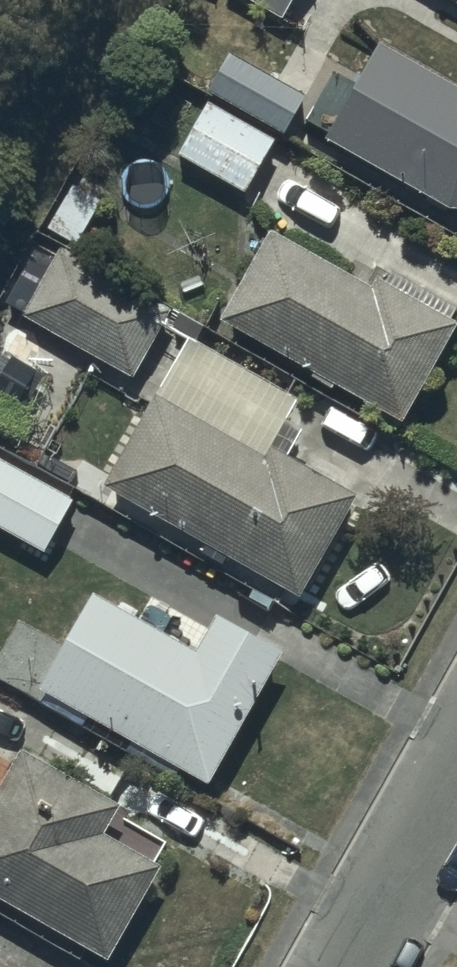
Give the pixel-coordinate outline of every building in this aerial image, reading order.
[(283,11),(289,0),(262,0),(283,11)] [(380,35),(354,81),(333,69),(306,116),(329,129),(326,133),(447,201),(456,202),(456,80),(380,35)] [(304,89),(228,46),(205,86),(212,90),(178,149),(244,186),(277,127),(281,129),(304,89)] [(270,223),(218,311),(314,368),(312,372),(333,385),(337,379),(398,416),(456,318),(456,315),(449,310),(454,302),(390,264),(383,276),(379,273),(373,284),(270,223)] [(169,304),(59,243),(22,310),(132,371),(169,304)] [(296,391),(197,336),(184,360),(192,365),(186,376),(177,371),(165,393),(155,387),(104,479),(299,588),(355,488),(269,440),(296,391)] [(0,454),(0,524),(43,547),(72,492),(0,454)] [(195,644),(92,585),(37,681),(208,778),(283,647),(215,609),(195,644)] [(21,744),(0,781),(0,894),(107,953),(160,857),(104,826),(119,798),(21,744)]
